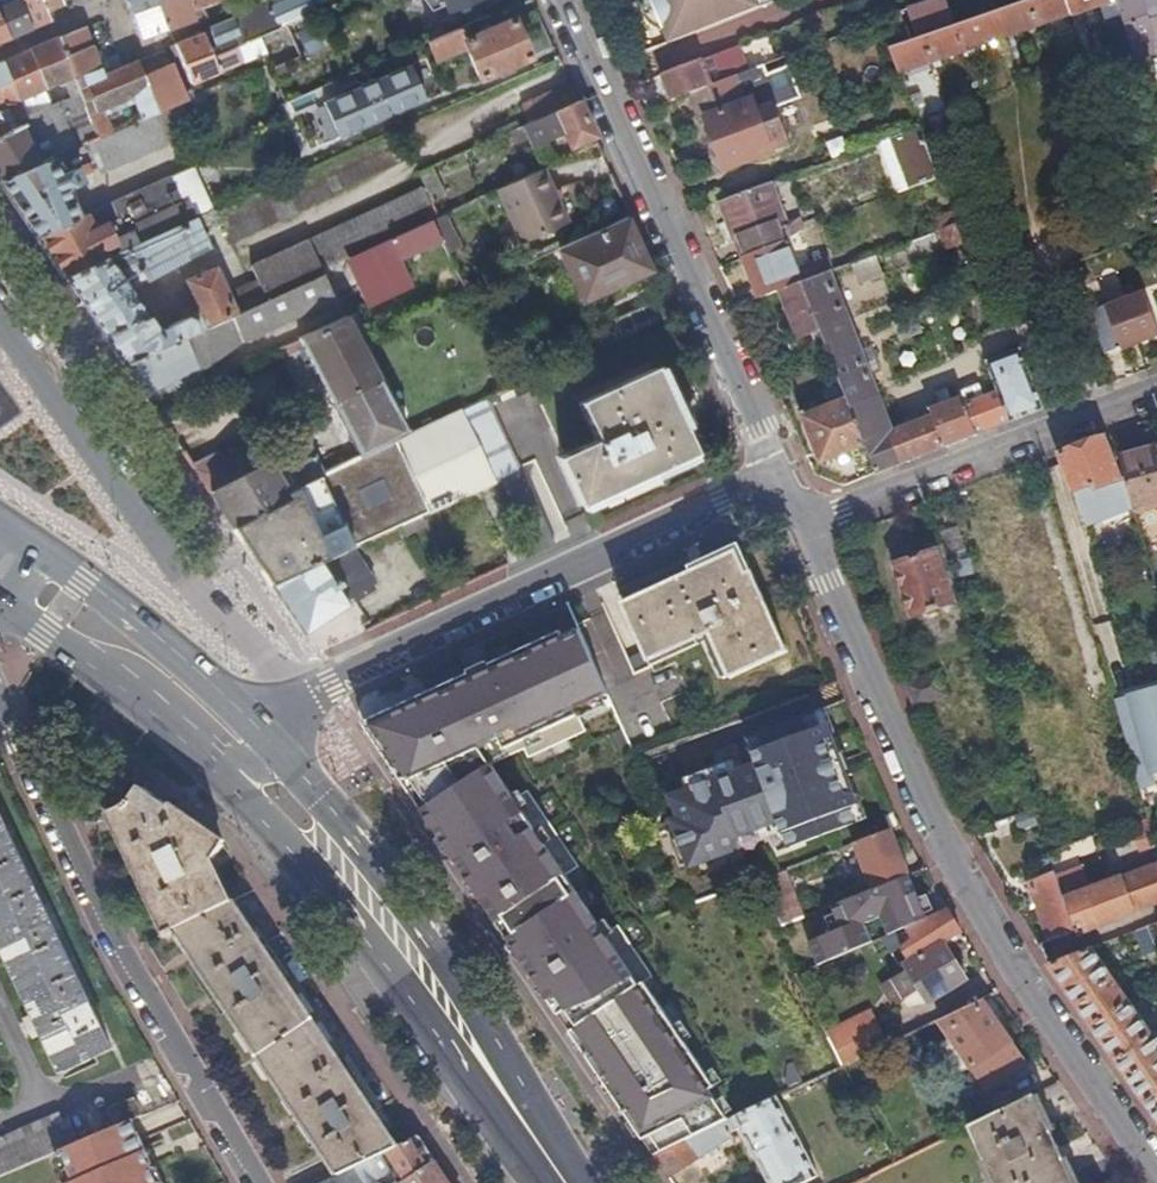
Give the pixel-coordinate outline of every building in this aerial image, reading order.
[(32,30),(21,0),(4,0),(0,2),(0,18),(8,39),(32,30)] [(46,9),(43,0),(21,0),(32,30),(51,23),(46,9)] [(60,2),(59,0),(43,0),(46,9),(60,2)] [(129,9),(150,0),(125,0),(129,9)] [(166,30),(154,0),(150,0),(129,9),(141,40),(166,30)] [(169,29),(191,21),(194,27),(202,23),(197,7),(214,0),(154,0),(166,30),(169,29)] [(272,8),(279,26),(313,12),(308,0),(289,0),(272,8)] [(451,11),(474,0),(446,0),(451,11)] [(675,43),(679,41),(661,0),(656,0),(675,43)] [(679,41),(763,8),(759,0),(661,0),(679,41)] [(921,51),(899,59),(908,84),(1122,10),(1127,12),(1131,26),(1145,73),(1147,80),(1155,77),(1153,70),(1156,69),(1156,0),(1123,0),(1119,1),(1119,0),(1069,0),(921,51)] [(211,32),(203,35),(212,58),(280,29),(279,26),(272,8),(270,3),(237,17),(210,28),(211,32)] [(459,28),(431,40),(438,59),(466,48),(480,80),(529,57),(513,19),(465,41),(459,28)] [(1145,73),(1131,26),(1107,22),(1122,68),(1145,73)] [(176,44),(174,45),(191,85),(264,54),(274,79),(283,75),(279,66),(301,58),(287,26),(280,29),(212,58),(203,35),(176,44)] [(305,55),(319,52),(314,27),(299,30),(305,55)] [(91,47),(84,29),(59,40),(66,57),(91,47)] [(59,40),(29,52),(44,91),(75,79),(66,57),(59,40)] [(104,76),(91,47),(66,57),(75,79),(94,126),(99,138),(113,132),(104,111),(133,98),(142,120),(159,113),(146,83),(137,61),(122,68),(104,76)] [(0,64),(0,81),(2,87),(11,105),(44,91),(29,52),(0,64)] [(727,66),(733,78),(753,71),(747,58),(727,66)] [(703,61),(664,76),(675,100),(691,94),(733,78),(727,66),(708,73),(703,61)] [(408,66),(321,103),(336,139),(424,102),(408,66)] [(733,78),(691,94),(698,114),(709,119),(728,168),(773,152),(768,140),(785,133),(776,109),(782,106),(770,75),(763,78),(759,68),(753,71),(733,78)] [(173,71),(146,83),(159,113),(180,104),(185,101),(185,100),(173,71)] [(578,100),(570,84),(522,105),(530,123),(578,100)] [(11,105),(2,87),(0,88),(0,109),(11,105)] [(910,99),(918,119),(928,115),(921,96),(910,99)] [(578,100),(530,123),(510,131),(516,144),(559,123),(570,146),(594,136),(578,100)] [(180,104),(159,113),(142,120),(113,132),(99,138),(87,143),(101,175),(194,135),(180,104)] [(1,181),(43,163),(38,151),(45,149),(38,132),(26,137),(23,131),(35,126),(37,130),(54,122),(52,115),(53,114),(51,107),(17,121),(20,126),(6,132),(0,135),(0,180),(1,181)] [(26,137),(38,132),(37,130),(35,126),(23,131),(26,137)] [(99,138),(94,126),(71,137),(76,148),(87,143),(99,138)] [(267,132),(287,180),(299,175),(286,142),(280,126),(267,132)] [(921,128),(897,137),(916,187),(940,178),(932,156),(921,128)] [(59,134),(67,152),(76,148),(71,137),(68,130),(59,134)] [(392,137),(219,214),(232,243),(334,197),(332,193),(403,161),(392,137)] [(916,187),(897,137),(883,142),(902,192),(916,187)] [(947,249),(972,240),(981,237),(949,150),(932,156),(940,178),(942,184),(958,211),(965,222),(941,231),(947,249)] [(37,237),(76,219),(64,191),(83,183),(78,171),(68,174),(66,169),(57,173),(51,160),(43,163),(1,181),(0,181),(0,182),(23,216),(37,237)] [(194,185),(200,182),(193,166),(187,169),(194,185)] [(415,174),(422,189),(428,203),(443,197),(430,168),(415,174)] [(568,221),(543,168),(498,189),(522,243),(568,221)] [(37,237),(65,279),(214,213),(200,182),(194,185),(187,169),(76,219),(37,237)] [(781,290),(803,282),(786,242),(783,231),(781,225),(784,223),(770,184),(724,201),(758,290),(756,291),(759,298),(781,290)] [(243,310),(321,274),(321,271),(348,258),(431,220),(435,218),(428,203),(422,189),(252,269),(258,284),(236,294),(243,310)] [(933,220),(937,233),(941,231),(965,222),(958,211),(933,220)] [(86,310),(123,365),(235,313),(216,271),(186,283),(201,318),(192,322),(186,319),(172,326),(171,333),(161,338),(130,292),(210,250),(201,230),(220,223),(215,212),(214,213),(65,279),(86,310)] [(650,271),(625,218),(558,249),(582,302),(650,271)] [(431,220),(348,258),(370,305),(408,288),(397,260),(441,240),(431,220)] [(783,231),(786,242),(802,235),(799,225),(783,231)] [(942,255),(934,234),(884,253),(891,270),(917,260),(918,263),(942,255)] [(884,278),(878,261),(855,270),(861,286),(884,278)] [(877,474),(1044,409),(1021,349),(987,362),(998,390),(966,403),(963,397),(952,401),(948,392),(938,396),(941,405),(931,409),(933,416),(892,431),(871,378),(862,353),(830,272),(803,282),(829,350),(845,393),(866,447),(877,474)] [(1094,281),(1103,301),(1123,293),(1114,273),(1094,281)] [(123,365),(147,401),(179,384),(203,376),(200,369),(233,344),(331,297),(321,274),(243,310),(235,313),(123,365)] [(797,363),(829,350),(803,282),(781,290),(800,339),(789,343),(797,363)] [(1106,354),(1156,335),(1156,321),(1147,294),(1091,314),(1106,354)] [(921,334),(914,315),(896,322),(903,341),(921,334)] [(342,321),(299,340),(360,458),(406,437),(402,428),(357,341),(356,342),(345,320),(342,321)] [(872,349),(862,353),(871,378),(881,374),(872,349)] [(559,456),(581,504),(694,452),(655,366),(580,401),(597,439),(559,456)] [(821,465),(866,447),(845,393),(839,395),(842,401),(802,416),(821,465)] [(493,484),(500,480),(519,471),(487,399),(459,412),(493,484)] [(271,586),(351,549),(401,526),(420,517),(493,484),(459,412),(420,430),(406,437),(360,458),(345,465),(325,474),(303,485),(286,493),(285,493),(288,499),(233,527),(253,559),(271,586)] [(402,428),(406,437),(420,430),(416,422),(402,428)] [(1103,438),(1057,455),(1070,486),(1083,526),(1114,514),(1131,507),(1123,478),(1120,480),(1103,438)] [(209,494),(211,493),(268,462),(257,441),(224,457),(220,450),(190,465),(209,494)] [(317,457),(325,474),(345,465),(335,445),(316,455),(317,457)] [(1118,458),(1123,478),(1131,507),(1133,513),(1156,507),(1156,447),(1118,458)] [(292,467),(294,467),(301,464),(296,455),(287,459),(288,460),(292,467)] [(294,467),(303,485),(325,474),(317,457),(301,464),(294,467)] [(288,460),(283,462),(287,470),(292,467),(288,460)] [(211,493),(233,527),(288,499),(285,493),(286,493),(271,467),(270,465),(268,462),(211,493)] [(500,480),(533,553),(553,544),(519,471),(500,480)] [(1131,507),(1114,514),(1116,519),(1133,513),(1131,507)] [(420,517),(401,526),(406,537),(426,527),(420,517)] [(787,651),(742,547),(621,604),(647,662),(708,634),(729,678),(787,651)] [(942,548),(933,551),(950,602),(960,598),(942,548)] [(271,586),(303,634),(346,603),(346,600),(374,581),(351,549),(271,586)] [(950,602),(933,551),(894,565),(911,615),(950,602)] [(358,715),(655,1157),(732,1120),(639,982),(652,973),(617,923),(603,932),(564,874),(577,865),(515,774),(505,781),(494,763),(523,748),(527,758),(585,730),(577,713),(608,698),(567,603),(362,698),(358,715)] [(336,640),(358,628),(349,611),(327,624),(336,640)] [(937,674),(902,685),(911,707),(944,698),(937,674)] [(1113,699),(1139,790),(1155,785),(1156,786),(1156,688),(1113,699)] [(786,848),(853,822),(843,795),(850,792),(844,776),(835,752),(829,736),(821,739),(811,712),(709,751),(701,769),(681,776),(686,788),(666,796),(674,817),(667,820),(686,868),(736,849),(732,838),(776,822),(786,848)] [(840,750),(835,752),(844,776),(849,774),(840,750)] [(224,844),(138,786),(128,807),(108,814),(165,933),(234,900),(215,859),(224,844)] [(0,812),(0,936),(65,1073),(113,1050),(0,812)] [(901,858),(890,829),(853,843),(865,872),(901,858)] [(1073,931),(1074,934),(1156,904),(1156,854),(1150,857),(1152,868),(1062,900),(1073,931)] [(908,875),(901,858),(865,872),(871,890),(908,875)] [(802,918),(782,871),(764,878),(785,925),(802,918)] [(1027,884),(1047,941),(1073,931),(1062,900),(1053,874),(1027,884)] [(810,942),(820,964),(873,941),(865,924),(880,917),(888,935),(904,928),(924,919),(908,875),(871,890),(831,906),(841,928),(810,942)] [(234,900),(165,933),(168,938),(177,934),(193,957),(221,999),(295,1110),(323,1151),(339,1176),(355,1168),(398,1146),(234,900)] [(942,943),(960,931),(947,909),(943,910),(924,919),(904,928),(914,942),(901,949),(909,963),(905,965),(910,973),(895,982),(904,998),(919,989),(928,1003),(965,979),(942,943)] [(1148,927),(1136,931),(1145,956),(1156,951),(1156,950),(1148,927)] [(1090,948),(1050,964),(1156,1119),(1156,1035),(1155,1033),(1151,1036),(1090,948)] [(1023,1063),(979,1001),(939,1020),(946,1032),(966,1062),(985,1090),(1023,1063)] [(831,1036),(846,1065),(887,1045),(872,1016),(831,1036)] [(956,1068),(966,1062),(946,1032),(937,1039),(956,1068)] [(989,1117),(1017,1103),(1007,1085),(980,1099),(989,1117)] [(995,1182),(1075,1182),(1057,1147),(1050,1150),(1044,1139),(1052,1135),(1033,1095),(1017,1103),(989,1117),(969,1127),(995,1182)] [(119,1125),(143,1115),(135,1097),(111,1108),(119,1125)] [(655,1157),(670,1179),(733,1138),(731,1133),(740,1126),(767,1182),(800,1182),(815,1176),(778,1098),(732,1120),(655,1157)] [(82,1143),(71,1117),(0,1147),(0,1178),(64,1151),(82,1143)] [(64,1151),(77,1182),(75,1182),(160,1182),(147,1153),(133,1122),(82,1143),(64,1151)] [(364,1182),(372,1182),(375,1181),(381,1181),(382,1182),(449,1182),(418,1136),(398,1146),(355,1168),(364,1182)] [(160,1182),(166,1182),(152,1151),(147,1153),(160,1182)] [(864,1178),(857,1165),(820,1182),(854,1182),(864,1178)] [(355,1168),(339,1176),(324,1182),(364,1182),(355,1168)]
